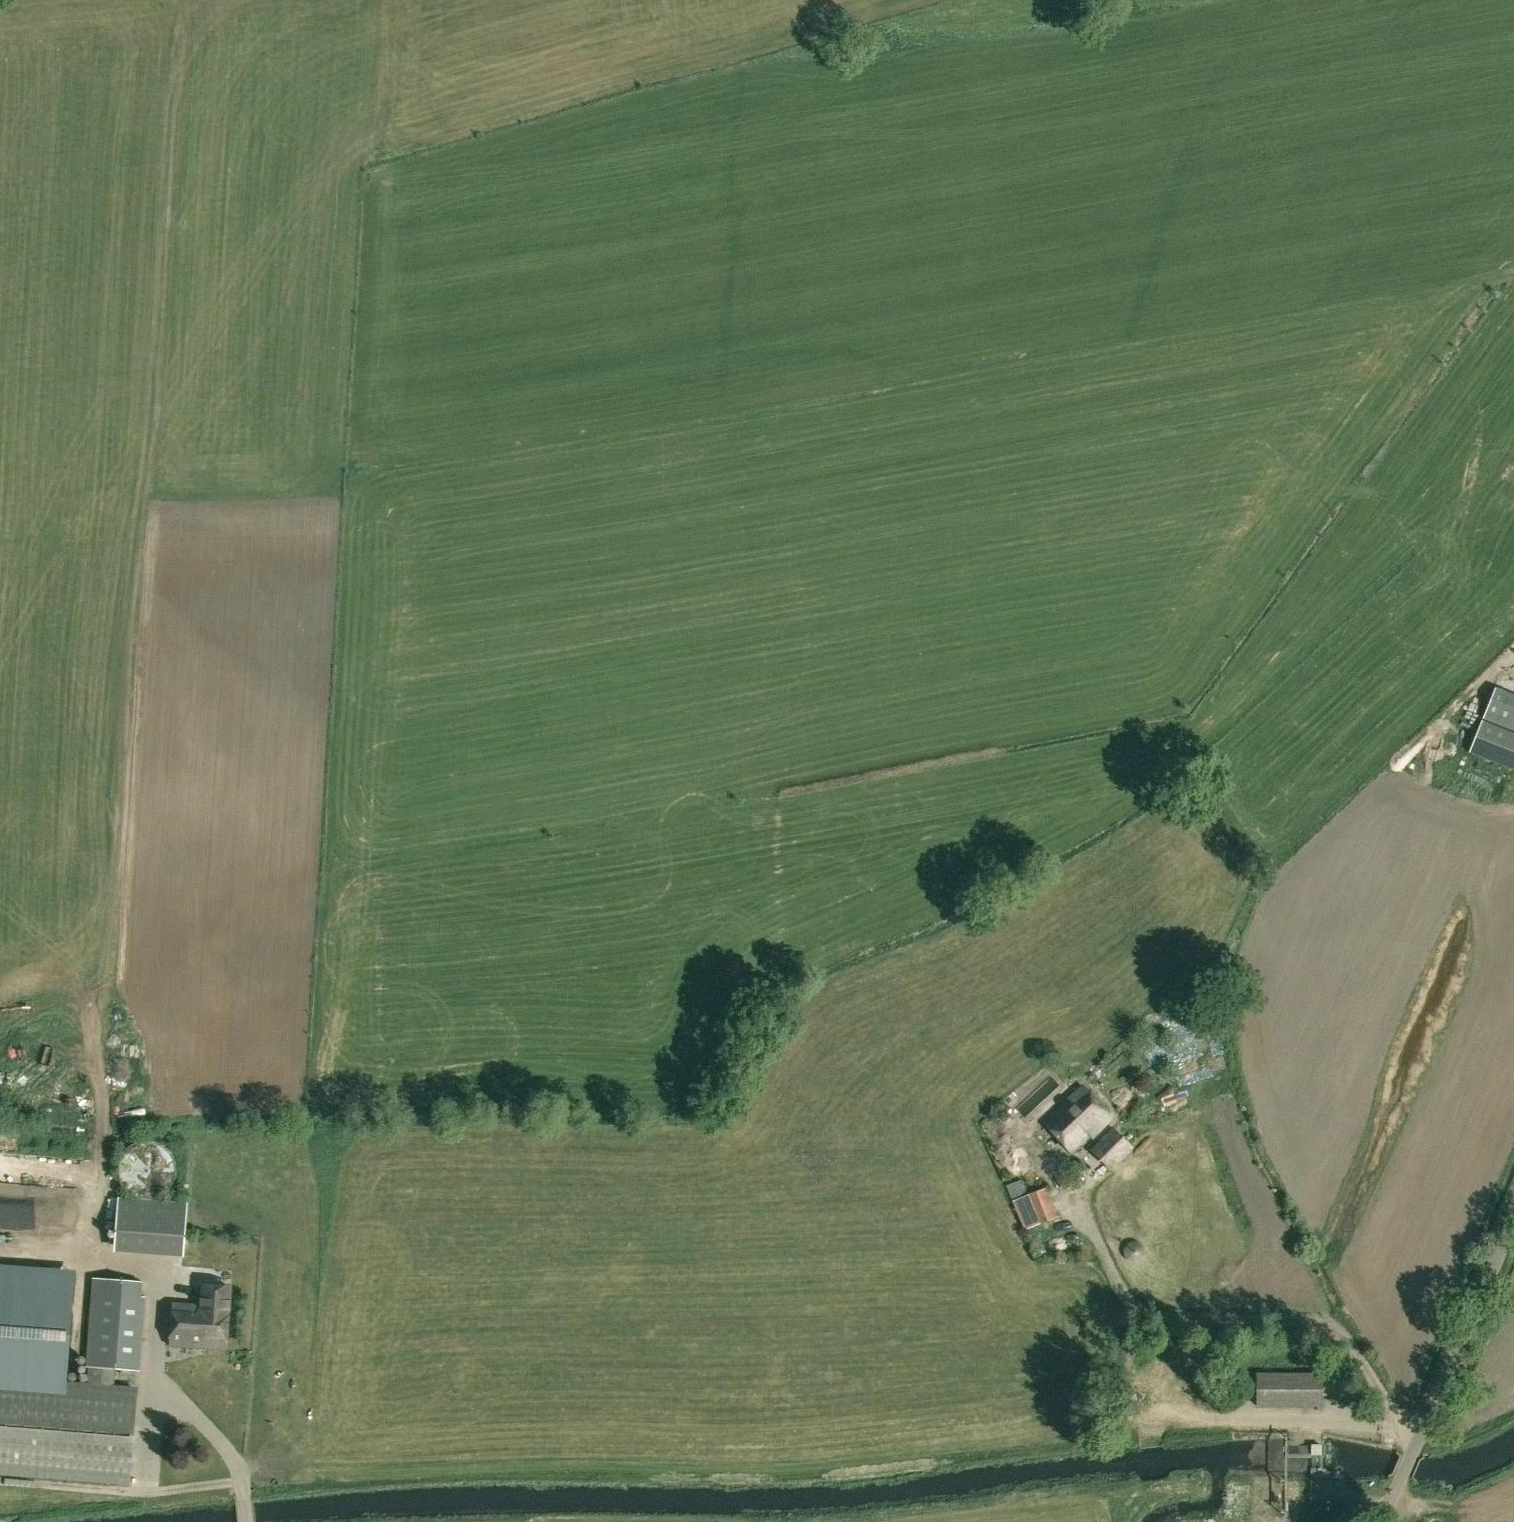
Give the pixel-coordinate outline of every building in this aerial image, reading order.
[(1481,723),(1469,752),(1513,771),(1513,737),(1481,723)] [(1112,1118),(1082,1088),(1044,1124),(1071,1152),(1090,1134),(1092,1137),(1112,1118)] [(1090,1151),(1108,1170),(1131,1148),(1113,1129),(1090,1151)] [(147,1142),(134,1145),(127,1150),(123,1155),(120,1161),(119,1167),(119,1175),(121,1181),(122,1186),(126,1191),(130,1195),(137,1199),(144,1200),(153,1200),(161,1197),(167,1193),(172,1187),(175,1181),(177,1172),(176,1165),(174,1158),(170,1153),(165,1147),(157,1143),(147,1142)] [(1034,1193),(1028,1195),(1040,1224),(1057,1217),(1046,1188),(1034,1193)] [(119,1200),(114,1253),(176,1258),(180,1206),(119,1200)] [(89,1367),(87,1383),(0,1376),(0,1475),(130,1485),(138,1387),(114,1385),(115,1369),(139,1371),(145,1298),(141,1297),(142,1283),(93,1279),(86,1367),(89,1367)] [(170,1346),(226,1350),(230,1287),(203,1285),(202,1305),(173,1302),(170,1346)] [(50,1328),(30,1327),(29,1347),(49,1347),(50,1328)] [(1321,1406),(1321,1374),(1257,1374),(1257,1406),(1321,1406)]
